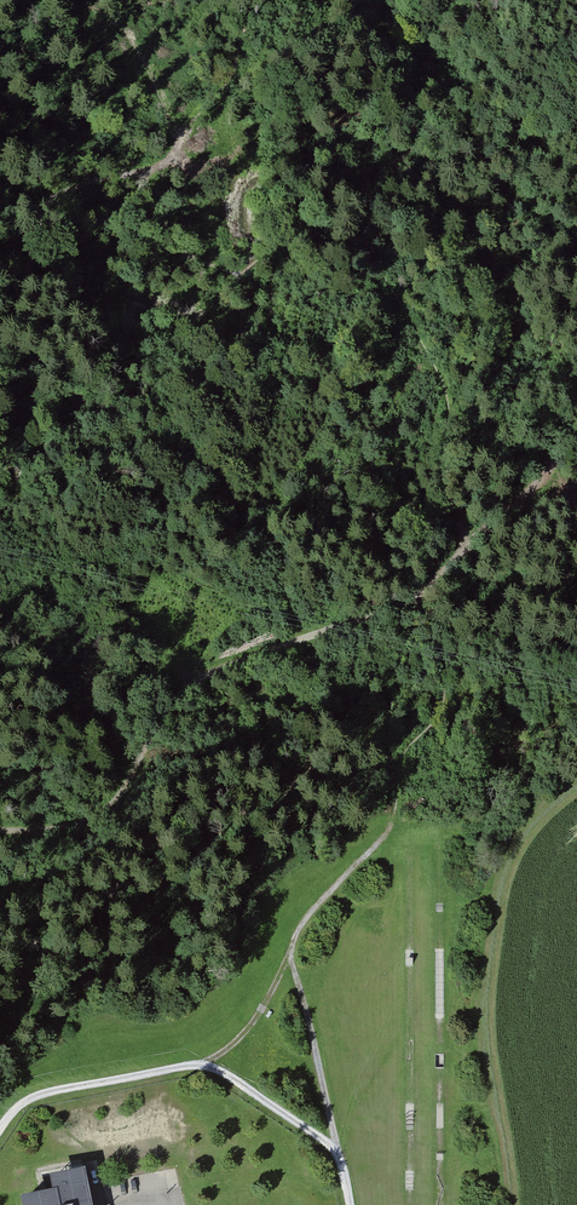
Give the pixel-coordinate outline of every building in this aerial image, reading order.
[(35,1174),(39,1194),(8,1200),(9,1204),(82,1204),(74,1166),(35,1174)] [(107,1198),(181,1186),(178,1167),(104,1180),(107,1198)]
